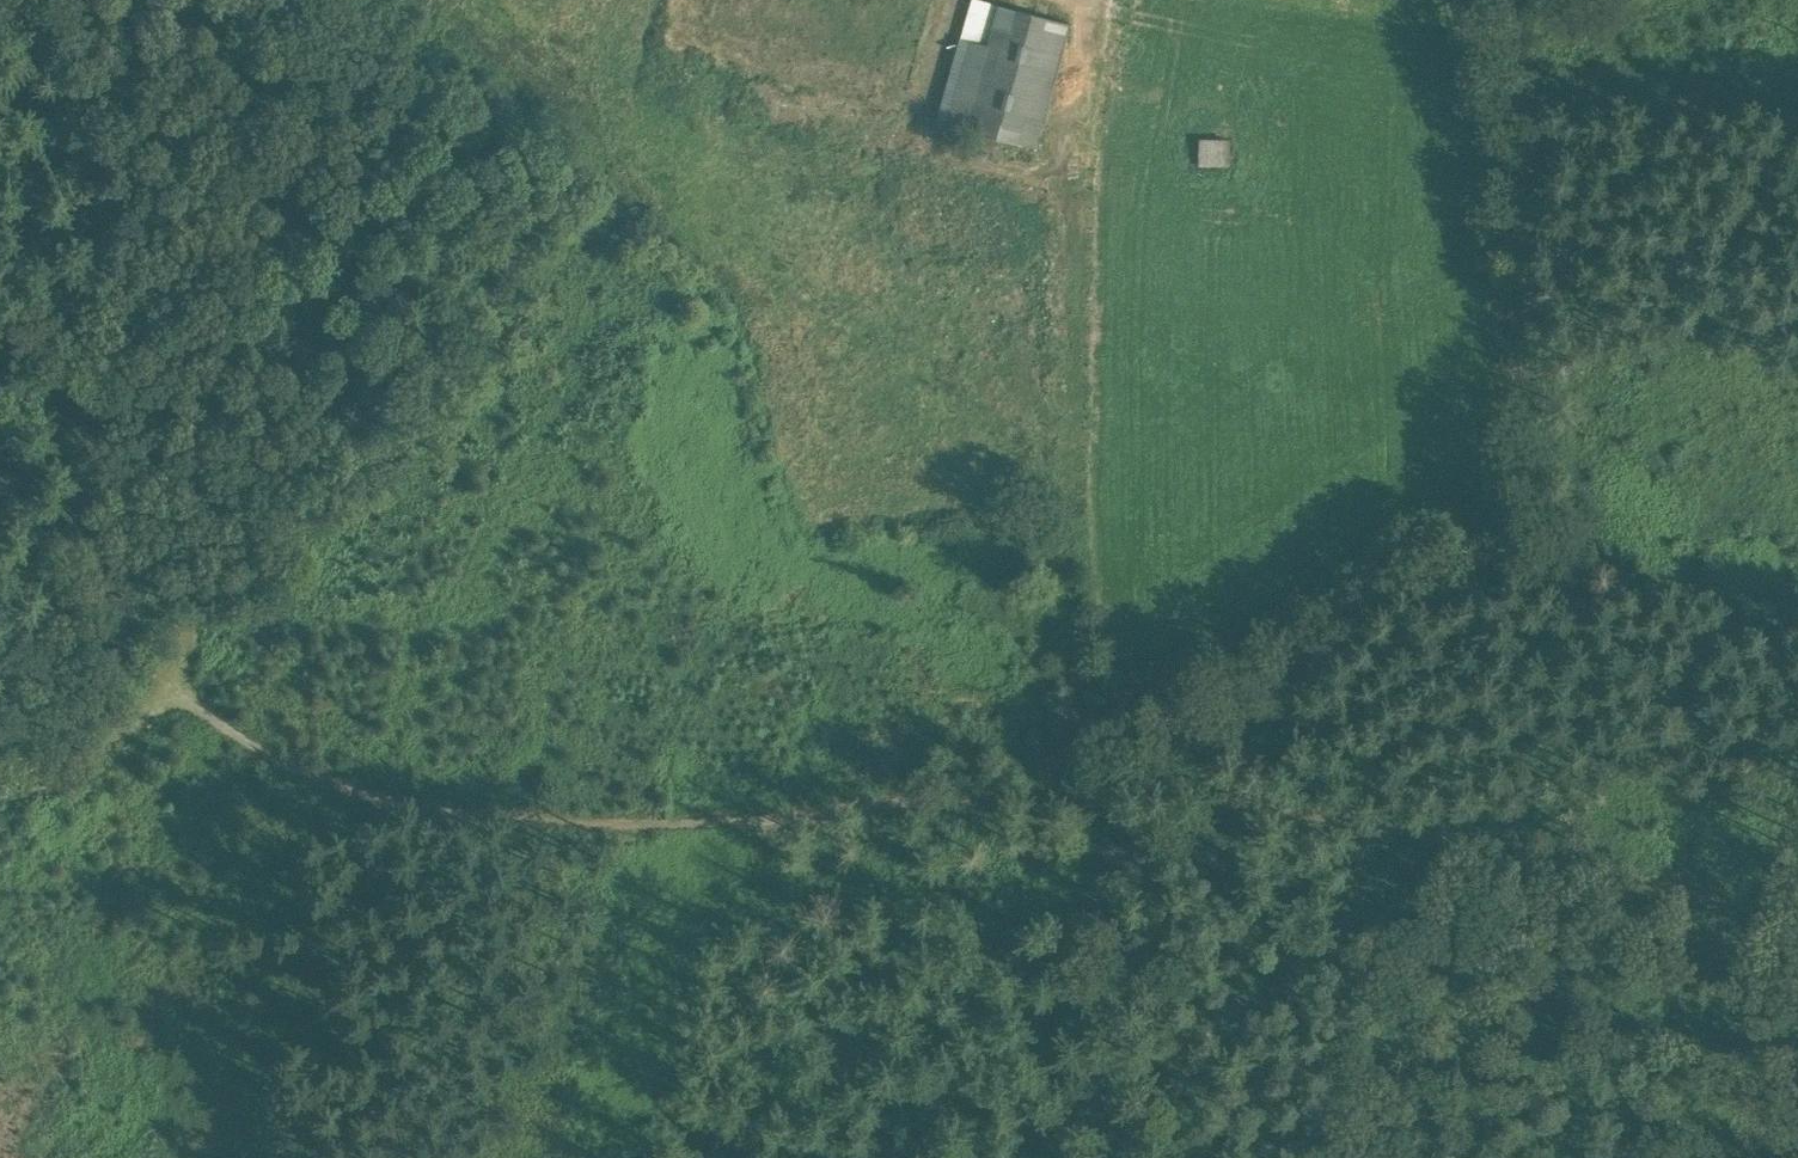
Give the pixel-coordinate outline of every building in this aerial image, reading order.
[(995,6),(982,3),(979,16),(991,19),(995,6)] [(1072,24),(1001,6),(989,45),(965,130),(1038,148),(1072,24)] [(964,40),(940,124),(965,130),(989,45),(964,40)] [(1231,138),(1200,138),(1200,163),(1229,164),(1231,138)]
